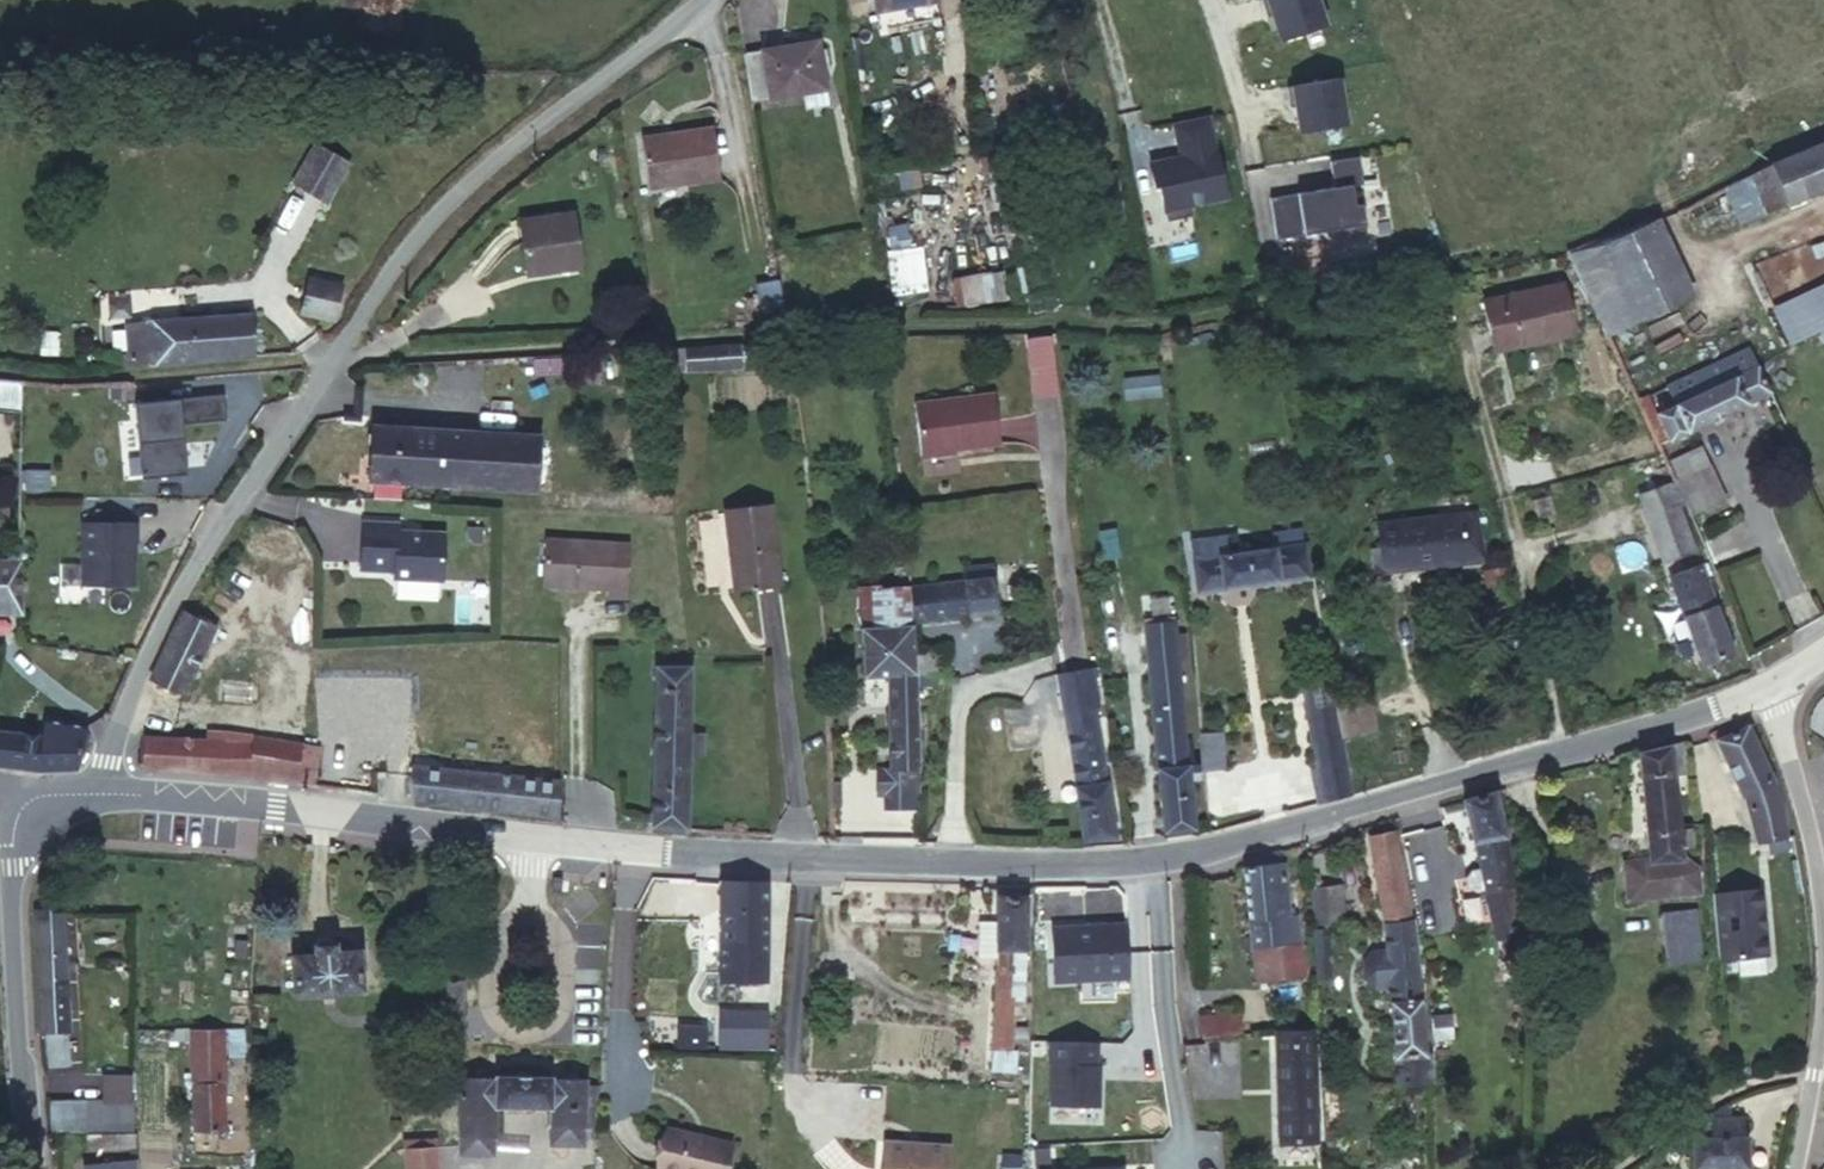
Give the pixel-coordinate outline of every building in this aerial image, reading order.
[(864,12),(926,3),(926,0),(862,0),(864,12)] [(1267,17),(1272,16),(1281,41),(1326,26),(1317,0),(1261,0),(1267,17)] [(806,28),(734,41),(742,85),(814,73),(806,28)] [(1337,78),(1284,86),(1288,105),(1293,104),(1297,132),(1344,124),(1337,78)] [(1225,197),(1208,117),(1173,125),(1180,157),(1149,163),(1154,187),(1159,186),(1167,221),(1192,216),(1189,205),(1225,197)] [(629,128),(636,177),(709,167),(702,119),(629,128)] [(296,142),(271,178),(293,193),(319,158),(296,142)] [(1720,192),(1734,223),(1823,187),(1823,148),(1793,161),(1720,192)] [(1352,185),(1325,187),(1327,212),(1262,217),(1265,260),(1321,255),(1322,260),(1356,257),(1353,223),(1346,223),(1345,213),(1354,212),(1352,185)] [(1702,199),(1675,210),(1681,224),(1708,212),(1702,199)] [(506,226),(513,274),(562,266),(555,218),(506,226)] [(1560,256),(1596,334),(1658,306),(1624,232),(1582,251),(1560,256)] [(995,272),(951,280),(957,308),(1001,300),(995,272)] [(322,280),(315,311),(344,318),(353,288),(322,280)] [(1486,308),(1495,354),(1572,341),(1564,297),(1486,308)] [(1823,369),(1823,298),(1795,313),(1823,369)] [(135,324),(136,358),(216,355),(256,352),(252,320),(260,320),(258,309),(246,308),(230,315),(135,324)] [(763,378),(758,348),(679,353),(682,386),(763,378)] [(1707,376),(1717,397),(1744,385),(1734,364),(1707,376)] [(1768,375),(1744,385),(1760,415),(1782,405),(1768,375)] [(1160,377),(1126,376),(1126,398),(1160,398),(1160,377)] [(1707,376),(1675,390),(1677,396),(1685,410),(1717,397),(1707,376)] [(15,399),(17,380),(0,380),(0,398),(15,399)] [(1659,420),(1640,429),(1653,460),(1760,415),(1744,385),(1717,397),(1685,410),(1677,396),(1654,406),(1659,420)] [(223,394),(134,402),(141,479),(187,474),(182,424),(225,420),(223,394)] [(1005,398),(924,403),(927,454),(1008,448),(1005,398)] [(361,418),(357,475),(525,488),(528,431),(361,418)] [(1672,498),(1689,535),(1734,515),(1719,480),(1672,498)] [(1692,543),(1689,535),(1672,498),(1665,486),(1640,497),(1637,499),(1661,557),(1669,553),(1692,543)] [(721,507),(728,585),(775,582),(770,505),(721,507)] [(388,520),(353,516),(348,564),(382,567),(382,574),(430,578),(434,531),(387,527),(388,520)] [(1485,565),(1471,516),(1374,525),(1376,549),(1363,550),(1367,582),(1485,565)] [(82,521),(82,585),(133,585),(133,543),(136,543),(136,522),(82,521)] [(985,527),(902,535),(905,605),(992,595),(985,527)] [(1271,547),(1310,543),(1308,530),(1269,533),(1271,547)] [(1197,555),(1234,551),(1232,532),(1195,536),(1197,555)] [(1234,551),(1197,555),(1188,556),(1192,587),(1314,578),(1310,543),(1271,547),(1234,551)] [(1709,604),(1719,601),(1692,543),(1669,553),(1690,612),(1709,604)] [(547,544),(545,581),(611,587),(612,599),(631,601),(634,550),(547,544)] [(1484,610),(1509,607),(1502,574),(1480,578),(1484,610)] [(864,830),(915,830),(913,777),(908,673),(906,640),(905,605),(904,576),(854,578),(852,668),(879,670),(884,763),(870,763),(871,787),(879,787),(879,800),(863,800),(864,830)] [(1731,647),(1709,604),(1690,612),(1687,614),(1703,658),(1731,647)] [(1147,836),(1181,832),(1166,607),(1134,607),(1147,836)] [(222,632),(189,612),(171,640),(149,680),(169,693),(185,691),(222,632)] [(936,639),(906,640),(908,673),(926,675),(927,661),(938,660),(936,639)] [(637,819),(678,823),(682,652),(641,650),(637,819)] [(1326,676),(1296,679),(1310,805),(1340,797),(1333,737),(1329,702),(1326,676)] [(1064,688),(1071,831),(1099,831),(1093,705),(1099,705),(1098,686),(1064,688)] [(1364,698),(1329,702),(1333,737),(1368,734),(1364,698)] [(52,758),(70,711),(18,707),(16,726),(0,724),(0,753),(52,758)] [(1776,839),(1794,836),(1754,722),(1729,732),(1753,794),(1764,840),(1776,839)] [(240,769),(302,778),(309,733),(244,727),(243,736),(240,769)] [(127,766),(239,779),(240,769),(243,736),(132,729),(127,766)] [(1695,731),(1651,742),(1654,826),(1687,825),(1685,757),(1695,757),(1695,731)] [(309,733),(302,778),(315,781),(320,734),(309,733)] [(1209,734),(1189,735),(1191,769),(1211,767),(1209,734)] [(402,793),(540,806),(542,770),(406,764),(402,793)] [(1527,930),(1501,782),(1473,788),(1486,860),(1477,862),(1470,870),(1472,881),(1481,886),(1490,884),(1500,934),(1527,930)] [(1392,1077),(1442,1074),(1442,1034),(1433,1036),(1425,941),(1409,823),(1377,829),(1389,910),(1389,942),(1392,1077)] [(1687,852),(1687,825),(1654,826),(1655,854),(1687,852)] [(1794,836),(1776,839),(1778,851),(1796,848),(1794,836)] [(1281,839),(1245,848),(1257,967),(1308,962),(1303,902),(1286,902),(1281,839)] [(1031,878),(998,878),(997,903),(996,940),(992,1047),(1013,1047),(1019,944),(1029,945),(1031,878)] [(768,882),(723,881),(721,982),(766,983),(768,882)] [(1349,978),(1348,886),(1314,886),(1315,978),(1349,978)] [(1631,893),(1631,918),(1656,917),(1655,892),(1631,893)] [(1770,929),(1766,893),(1718,897),(1724,963),(1772,959),(1770,939),(1765,939),(1765,935),(1770,929)] [(996,940),(997,903),(980,903),(978,939),(996,940)] [(1660,912),(1667,966),(1704,961),(1697,907),(1660,912)] [(64,1029),(62,912),(24,913),(29,1031),(37,1031),(61,1029),(64,1029)] [(1127,925),(1050,928),(1053,985),(1129,982),(1127,925)] [(320,958),(306,960),(310,999),(372,993),(368,953),(347,956),(346,940),(319,944),(320,958)] [(250,992),(255,958),(228,958),(229,990),(250,992)] [(466,977),(442,979),(443,1010),(466,1009),(466,977)] [(443,1010),(442,979),(425,980),(425,1011),(443,1010)] [(1186,1025),(1231,1022),(1230,998),(1183,1002),(1186,1025)] [(249,1000),(249,1033),(278,1032),(278,1000),(249,1000)] [(721,1012),(719,1042),(767,1045),(768,1015),(721,1012)] [(1317,1135),(1310,1017),(1280,1019),(1287,1138),(1317,1135)] [(222,1023),(190,1023),(192,1121),(224,1120),(222,1023)] [(61,1065),(61,1029),(37,1031),(36,1066),(61,1065)] [(719,1051),(766,1054),(767,1045),(719,1042),(719,1051)] [(1101,1047),(1051,1045),(1050,1111),(1099,1112),(1101,1047)] [(591,1080),(462,1081),(463,1140),(475,1140),(475,1151),(510,1150),(510,1120),(560,1120),(561,1141),(593,1139),(594,1122),(604,1123),(604,1108),(592,1108),(591,1080)] [(37,1124),(69,1124),(70,1119),(70,1101),(35,1103),(37,1124)] [(70,1101),(70,1119),(119,1119),(118,1101),(70,1101)] [(1734,1108),(1711,1115),(1710,1160),(1759,1160),(1759,1122),(1734,1122),(1734,1108)] [(122,1144),(122,1125),(77,1124),(78,1145),(122,1144)] [(663,1131),(654,1168),(719,1168),(724,1145),(663,1131)] [(882,1137),(880,1168),(946,1168),(947,1140),(919,1139),(919,1142),(907,1141),(907,1138),(882,1137)] [(411,1146),(411,1159),(443,1156),(442,1145),(411,1146)] [(411,1159),(412,1168),(443,1168),(443,1156),(411,1159)]
